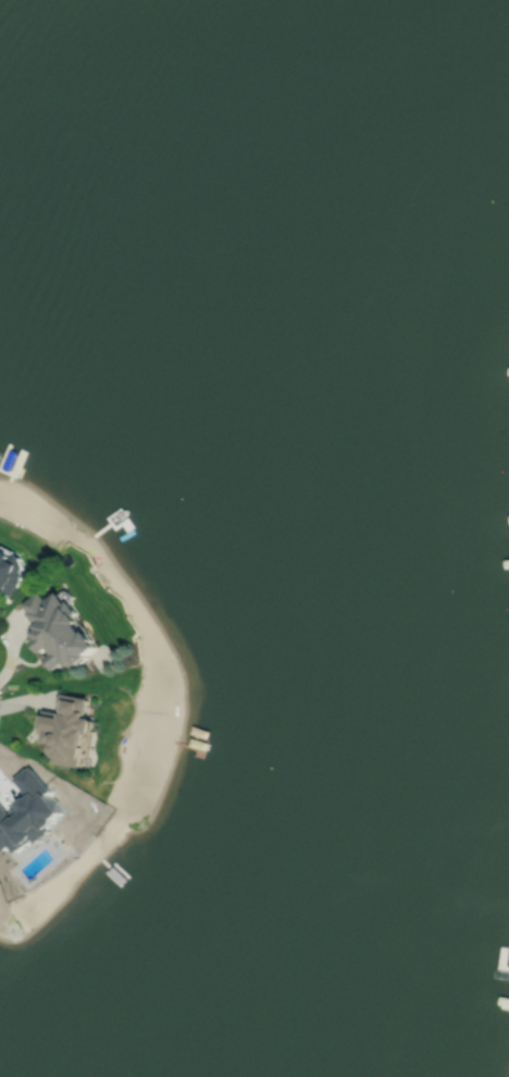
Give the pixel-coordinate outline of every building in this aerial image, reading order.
[(4,590),(14,596),(17,588),(20,589),(24,580),(23,579),(24,576),(23,572),(25,571),(21,556),(18,556),(12,554),(13,551),(1,546),(0,548),(0,588),(4,590)] [(40,592),(24,604),(29,611),(27,612),(37,626),(29,632),(37,641),(36,642),(45,654),(51,650),(54,654),(48,660),(57,672),(65,665),(71,673),(80,665),(82,668),(91,661),(90,659),(100,651),(95,645),(97,644),(90,634),(87,636),(86,635),(80,626),(83,625),(77,616),(79,614),(71,602),(67,604),(60,593),(48,602),(40,592)] [(63,695),(60,713),(46,710),(41,734),(46,734),(44,748),(55,750),(54,760),(82,764),(85,745),(88,745),(90,735),(95,736),(98,723),(89,721),(90,715),(89,715),(91,700),(63,695)] [(502,988),(502,965),(485,965),(485,988),(502,988)]
